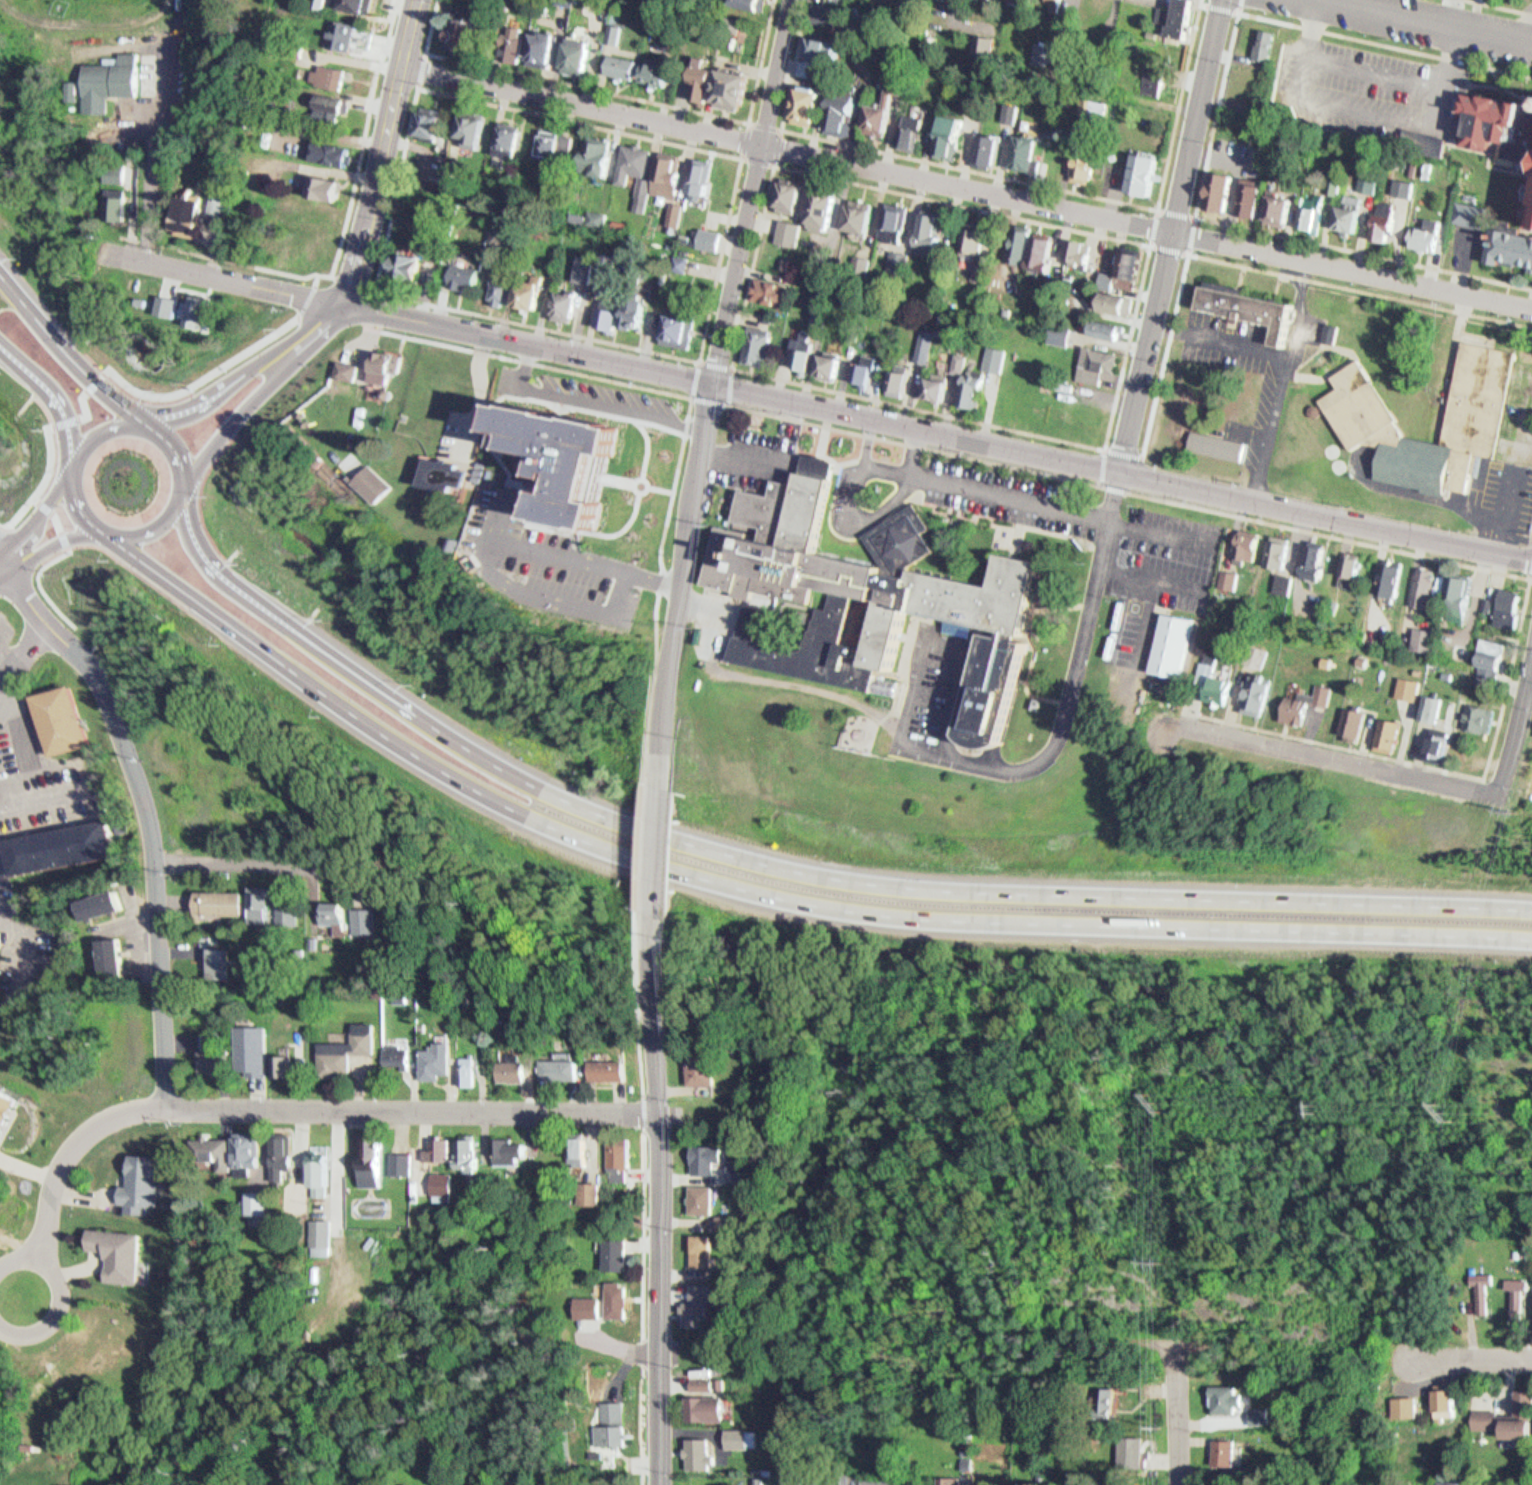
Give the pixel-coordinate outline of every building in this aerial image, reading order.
[(340,3),(341,0),(375,0),(373,9),(340,3)] [(735,6),(768,11),(770,0),(736,0),(735,6)] [(811,22),(828,26),(833,2),(822,0),(816,0),(811,22)] [(1086,9),(1105,13),(1107,0),(1088,0),(1086,9)] [(1152,23),(1165,25),(1164,31),(1183,35),(1190,0),(1171,0),(1156,0),(1152,23)] [(627,8),(616,7),(614,42),(625,43),(627,8)] [(741,12),(732,48),(720,44),(728,9),(741,12)] [(458,13),(457,21),(449,19),(445,42),(474,47),(480,17),(458,13)] [(336,14),(331,43),(357,47),(361,18),(336,14)] [(620,18),(610,16),(607,36),(617,37),(620,18)] [(371,21),(347,19),(346,48),(369,49),(371,21)] [(510,19),(508,28),(503,27),(497,54),(519,59),(525,32),(520,31),(522,22),(510,19)] [(538,23),(556,27),(548,62),(525,57),(531,27),(537,28),(538,23)] [(974,28),(970,46),(982,48),(986,30),(974,28)] [(1266,28),(1282,31),(1277,58),(1261,55),(1266,28)] [(589,36),(567,31),(559,66),(581,71),(589,36)] [(824,34),(821,54),(805,51),(809,31),(824,34)] [(998,38),(982,33),(977,52),(993,56),(998,38)] [(842,39),(817,35),(813,56),(838,61),(842,39)] [(601,44),(582,36),(568,68),(588,77),(601,44)] [(139,46),(138,91),(109,91),(109,108),(83,108),(84,58),(120,59),(120,46),(139,46)] [(608,47),(636,54),(630,76),(602,68),(608,47)] [(693,49),(687,74),(692,76),(687,93),(691,94),(689,100),(700,103),(710,63),(704,61),(706,52),(693,49)] [(645,50),(638,78),(661,84),(668,57),(645,50)] [(1157,88),(1139,85),(1145,53),(1164,57),(1157,88)] [(721,68),(712,66),(714,58),(704,55),(695,99),(714,103),(721,68)] [(805,56),(800,74),(816,77),(820,60),(805,56)] [(352,64),(347,86),(315,79),(318,64),(324,65),(326,58),(352,64)] [(716,63),(707,94),(737,103),(746,71),(716,63)] [(889,93),(881,134),(855,129),(861,96),(880,100),(886,72),(901,75),(897,95),(889,93)] [(68,75),(67,98),(76,99),(77,76),(68,75)] [(818,85),(810,120),(790,116),(798,81),(818,85)] [(853,89),(845,130),(826,126),(829,108),(821,106),(824,91),(832,92),(833,85),(853,89)] [(355,94),(350,120),(313,112),(318,86),(355,94)] [(866,94),(842,88),(833,131),(857,136),(866,94)] [(1080,91),(1077,103),(1092,107),(1095,94),(1080,91)] [(1530,110),(1531,110),(1531,156),(1530,163),(1520,161),(1518,171),(1489,165),(1493,149),(1467,144),(1472,121),(1463,119),(1469,92),(1518,103),(1519,98),(1531,101),(1530,110)] [(1017,97),(1013,118),(999,115),(1003,95),(1017,97)] [(1082,115),(1093,117),(1090,131),(1106,134),(1113,101),(1086,96),(1082,115)] [(447,103),(438,135),(418,130),(426,98),(447,103)] [(894,136),(900,107),(877,102),(871,132),(894,136)] [(1019,122),(1021,105),(1010,104),(1008,121),(1019,122)] [(484,112),(478,144),(456,140),(463,108),(484,112)] [(922,111),(919,129),(913,127),(910,143),(894,140),(897,121),(902,122),(904,108),(922,111)] [(960,112),(952,156),(929,152),(936,108),(960,112)] [(501,112),(521,118),(511,152),(491,146),(501,112)] [(930,117),(913,113),(905,145),(922,149),(930,117)] [(500,155),(519,159),(527,124),(507,120),(500,155)] [(540,121),(533,149),(555,155),(559,141),(571,144),(575,130),(540,121)] [(1033,128),(1027,163),(1005,160),(1010,124),(1033,128)] [(994,129),(987,164),(968,160),(975,125),(994,129)] [(608,134),(600,171),(574,165),(579,143),(583,144),(587,129),(608,134)] [(978,166),(997,169),(1003,136),(983,133),(978,166)] [(354,143),(350,160),(314,151),(319,134),(354,143)] [(621,137),(611,177),(625,180),(628,169),(637,171),(633,186),(647,189),(650,173),(643,171),(649,143),(621,137)] [(615,176),(617,141),(590,140),(588,175),(615,176)] [(1155,150),(1147,189),(1121,184),(1129,145),(1155,150)] [(648,187),(656,150),(673,153),(671,165),(679,167),(674,192),(648,187)] [(1070,150),(1065,172),(1088,177),(1092,155),(1070,150)] [(1030,153),(1028,168),(1040,170),(1043,156),(1030,153)] [(693,154),(684,190),(703,195),(707,178),(701,177),(705,157),(693,154)] [(1420,154),(1430,156),(1426,172),(1417,170),(1420,154)] [(710,202),(716,164),(700,161),(694,199),(710,202)] [(115,181),(133,181),(133,164),(115,164),(115,181)] [(1211,166),(1203,204),(1220,208),(1228,169),(1211,166)] [(345,175),(340,196),(307,189),(312,168),(345,175)] [(1232,211),(1239,174),(1218,170),(1211,207),(1232,211)] [(799,176),(792,207),(772,202),(779,172),(799,176)] [(1410,175),(1407,191),(1388,188),(1391,172),(1410,175)] [(1257,180),(1251,215),(1231,212),(1237,176),(1257,180)] [(1418,181),(1400,179),(1399,194),(1416,196),(1418,181)] [(106,181),(105,216),(126,217),(127,181),(106,181)] [(800,216),(809,187),(789,181),(780,209),(800,216)] [(1242,213),(1262,216),(1267,184),(1248,181),(1242,213)] [(809,183),(805,208),(812,210),(809,223),(828,227),(835,188),(809,183)] [(1357,189),(1349,230),(1325,225),(1331,198),(1339,200),(1342,186),(1357,189)] [(207,192),(200,231),(171,225),(179,187),(207,192)] [(1286,193),(1263,189),(1257,220),(1279,225),(1286,193)] [(1320,195),(1313,227),(1290,222),(1297,190),(1320,195)] [(1295,225),(1295,193),(1271,193),(1271,225),(1295,225)] [(680,197),(675,221),(664,219),(669,194),(680,197)] [(845,194),(840,223),(864,227),(869,198),(845,194)] [(883,194),(876,234),(898,238),(905,198),(883,194)] [(1366,197),(1344,194),(1339,228),(1361,232),(1366,197)] [(1392,201),(1388,225),(1384,224),(1381,237),(1366,234),(1372,198),(1392,201)] [(1460,199),(1491,205),(1486,228),(1455,222),(1460,199)] [(1376,238),(1396,241),(1402,204),(1381,201),(1376,238)] [(586,203),(584,220),(600,223),(603,206),(586,203)] [(670,224),(681,226),(685,205),(674,203),(670,224)] [(876,232),(878,207),(854,205),(852,230),(876,232)] [(568,206),(585,210),(583,218),(566,215),(568,206)] [(918,207),(911,247),(932,251),(940,211),(918,207)] [(1438,214),(1420,211),(1417,221),(1406,219),(1402,241),(1431,247),(1438,214)] [(948,215),(928,212),(921,254),(941,257),(948,215)] [(778,213),(773,235),(795,239),(799,217),(778,213)] [(611,214),(610,220),(625,224),(626,217),(611,214)] [(981,223),(976,248),(951,243),(956,218),(981,223)] [(694,220),(720,226),(716,245),(690,239),(694,220)] [(804,223),(784,220),(781,245),(801,247),(804,223)] [(519,230),(502,222),(493,240),(510,248),(519,230)] [(1028,226),(1020,259),(1004,256),(1011,222),(1028,226)] [(1496,222),(1531,230),(1531,265),(1507,260),(1505,266),(1487,261),(1496,222)] [(982,258),(988,230),(966,225),(960,254),(982,258)] [(1027,264),(1036,231),(1021,227),(1012,259),(1027,264)] [(1030,230),(1023,263),(1043,268),(1051,235),(1030,230)] [(1065,231),(1060,255),(1066,256),(1063,270),(1083,274),(1091,236),(1065,231)] [(890,242),(886,263),(903,266),(907,246),(890,242)] [(1116,244),(1111,267),(1097,263),(1093,279),(1109,283),(1111,273),(1131,278),(1138,249),(1116,244)] [(423,252),(416,281),(388,274),(395,245),(423,252)] [(674,248),(669,266),(684,269),(689,251),(674,248)] [(868,252),(864,271),(848,267),(852,248),(868,252)] [(593,253),(576,249),(570,275),(587,279),(593,253)] [(1120,273),(1140,280),(1148,255),(1128,249),(1120,273)] [(620,255),(605,252),(602,271),(617,274),(620,255)] [(780,253),(778,263),(785,265),(788,254),(780,253)] [(599,258),(584,254),(579,280),(594,283),(599,258)] [(453,257),(448,280),(472,285),(477,262),(453,257)] [(982,259),(978,274),(969,272),(972,257),(982,259)] [(531,267),(529,276),(526,274),(525,280),(515,277),(507,302),(529,309),(540,269),(531,267)] [(509,273),(503,302),(485,298),(491,269),(509,273)] [(758,270),(751,296),(781,304),(788,278),(758,270)] [(1117,275),(1106,272),(1103,284),(1114,286),(1117,275)] [(574,286),(553,282),(547,312),(568,316),(574,286)] [(1203,282),(1300,304),(1290,346),(1279,344),(1283,327),(1197,307),(1203,282)] [(1126,291),(1120,313),(1086,305),(1090,287),(1094,288),(1095,284),(1126,291)] [(187,288),(216,294),(209,329),(180,323),(187,288)] [(574,323),(584,296),(565,289),(556,317),(574,323)] [(642,295),(635,326),(617,322),(624,291),(642,295)] [(627,326),(646,330),(652,300),(633,296),(627,326)] [(596,300),(591,320),(612,325),(617,304),(596,300)] [(945,309),(942,319),(933,316),(935,306),(945,309)] [(692,313),(663,308),(657,338),(686,343),(692,313)] [(1117,319),(1114,332),(1084,325),(1087,312),(1117,319)] [(1068,322),(1065,338),(1039,333),(1042,317),(1068,322)] [(944,322),(941,332),(932,329),(934,319),(944,322)] [(1095,334),(1124,337),(1126,323),(1097,319),(1095,334)] [(746,320),(770,325),(761,362),(738,357),(746,320)] [(930,324),(923,356),(910,353),(917,321),(930,324)] [(1330,322),(1343,325),(1339,344),(1326,341),(1330,322)] [(810,335),(804,369),(789,366),(791,352),(786,352),(789,331),(796,333),(797,325),(805,326),(804,334),(810,335)] [(933,363),(937,331),(925,329),(920,361),(933,363)] [(1003,344),(998,367),(983,363),(988,341),(1003,344)] [(1332,378),(1364,358),(1401,418),(1397,420),(1406,435),(1443,443),(1466,341),(1519,353),(1496,454),(1476,450),(1467,490),(1450,486),(1448,494),(1379,478),(1387,446),(1368,441),(1353,451),(1321,399),(1339,388),(1332,378)] [(837,347),(831,374),(810,370),(815,347),(820,348),(822,343),(837,347)] [(1086,345),(1122,353),(1118,371),(1109,369),(1106,385),(1078,379),(1086,345)] [(875,350),(872,364),(870,363),(865,384),(845,379),(851,355),(858,356),(860,346),(875,350)] [(386,347),(405,351),(395,402),(376,398),(386,347)] [(962,367),(964,349),(951,347),(948,365),(962,367)] [(845,355),(825,352),(822,377),(842,379),(845,355)] [(966,372),(970,355),(960,354),(957,370),(966,372)] [(910,360),(904,392),(885,388),(889,364),(897,366),(899,358),(910,360)] [(351,359),(373,363),(371,381),(349,377),(351,359)] [(983,365),(975,407),(954,403),(960,369),(966,370),(968,363),(983,365)] [(945,367),(938,398),(919,394),(923,372),(929,373),(931,365),(945,367)] [(929,397),(949,400),(952,380),(932,376),(929,397)] [(506,401),(627,429),(621,455),(614,453),(604,498),(615,501),(608,532),(543,517),(549,488),(568,492),(571,479),(536,471),(533,486),(500,479),(509,439),(498,437),(506,401)] [(1251,442),(1246,462),(1195,450),(1200,430),(1251,442)] [(437,458),(468,464),(467,470),(476,472),(473,486),(465,484),(463,491),(432,484),(437,458)] [(409,484),(391,501),(367,476),(384,459),(409,484)] [(1004,554),(1045,562),(1035,612),(1044,614),(1042,626),(1035,625),(1032,642),(1034,643),(1015,742),(1012,746),(1006,749),(995,750),(986,748),(971,734),(987,644),(979,638),(976,637),(974,642),(941,634),(945,620),(919,613),(904,676),(886,672),(908,677),(902,702),(734,665),(748,602),(750,598),(737,595),(738,589),(709,583),(720,527),(734,530),(743,490),(773,497),(777,479),(794,483),(791,497),(796,498),(804,461),(841,469),(824,550),(889,564),(870,535),(920,502),(938,528),(931,532),(943,550),(917,567),(998,582),(1004,554)] [(1257,528),(1249,557),(1239,554),(1238,559),(1229,557),(1237,523),(1257,528)] [(1287,535),(1278,564),(1259,558),(1267,530),(1287,535)] [(1266,536),(1247,533),(1242,557),(1260,561),(1266,536)] [(1298,544),(1278,538),(1271,565),(1291,570),(1298,544)] [(1320,542),(1315,561),(1320,562),(1317,576),(1295,571),(1302,538),(1320,542)] [(1330,545),(1312,545),(1312,578),(1330,578),(1330,545)] [(1357,549),(1350,580),(1333,576),(1340,545),(1357,549)] [(1398,556),(1379,552),(1371,588),(1390,593),(1398,556)] [(1367,558),(1351,554),(1344,587),(1359,591),(1367,558)] [(1430,564),(1424,603),(1407,600),(1413,561),(1430,564)] [(1380,594),(1401,598),(1407,566),(1385,562),(1380,594)] [(1219,567),(1215,585),(1231,588),(1234,570),(1219,567)] [(1433,610),(1442,572),(1423,567),(1414,606),(1433,610)] [(1289,572),(1284,591),(1269,587),(1274,568),(1289,572)] [(1462,571),(1454,610),(1430,606),(1435,585),(1442,586),(1445,568),(1462,571)] [(1224,587),(1240,590),(1243,573),(1227,569),(1224,587)] [(1293,593),(1298,577),(1285,573),(1279,589),(1293,593)] [(1446,617),(1467,620),(1473,577),(1452,574),(1446,617)] [(1516,585),(1508,623),(1473,616),(1479,588),(1493,591),(1495,580),(1516,585)] [(1159,610),(1147,668),(1179,674),(1190,616),(1159,610)] [(1407,624),(1402,645),(1423,650),(1428,628),(1407,624)] [(1499,638),(1493,666),(1469,661),(1475,633),(1499,638)] [(1445,644),(1442,656),(1460,660),(1462,648),(1445,644)] [(1454,660),(1471,661),(1471,650),(1455,649),(1454,660)] [(1199,651),(1198,657),(1211,660),(1212,653),(1199,651)] [(1353,652),(1351,662),(1361,664),(1363,654),(1353,652)] [(1221,657),(1209,654),(1201,683),(1213,686),(1221,657)] [(1264,672),(1262,680),(1267,681),(1261,707),(1259,707),(1258,713),(1237,708),(1240,696),(1236,695),(1240,676),(1244,677),(1246,668),(1264,672)] [(1437,669),(1436,675),(1446,677),(1447,671),(1437,669)] [(1164,673),(1162,679),(1172,682),(1174,675),(1164,673)] [(1210,673),(1209,681),(1205,681),(1202,698),(1224,702),(1229,676),(1210,673)] [(1396,674),(1392,694),(1413,698),(1417,678),(1396,674)] [(1236,677),(1216,676),(1215,704),(1235,705),(1236,677)] [(1312,681),(1309,701),(1324,703),(1327,684),(1312,681)] [(36,693),(53,754),(93,743),(77,682),(36,693)] [(1419,692),(1413,716),(1432,720),(1437,696),(1419,692)] [(1283,693),(1278,719),(1301,724),(1306,698),(1283,693)] [(1423,718),(1441,722),(1446,698),(1428,694),(1423,718)] [(1459,699),(1487,705),(1481,731),(1454,725),(1459,699)] [(1341,705),(1336,730),(1356,734),(1361,709),(1341,705)] [(1378,714),(1372,747),(1392,751),(1399,718),(1378,714)] [(1443,728),(1435,758),(1418,753),(1421,741),(1418,741),(1423,723),(1443,728)] [(1450,764),(1455,734),(1437,731),(1432,761),(1450,764)] [(106,814),(6,835),(14,872),(114,851),(106,814)] [(268,898),(269,883),(251,882),(249,919),(263,920),(264,898),(268,898)] [(117,885),(77,897),(82,915),(122,903),(117,885)] [(195,886),(193,915),(220,916),(221,911),(238,912),(239,888),(195,886)] [(277,887),(257,887),(257,923),(277,923),(277,887)] [(88,901),(93,921),(130,912),(126,891),(88,901)] [(319,900),(318,916),(329,916),(329,924),(340,925),(340,900),(319,900)] [(276,902),(277,921),(296,921),(295,902),(276,902)] [(348,903),(348,929),(368,929),(369,904),(348,903)] [(356,934),(379,934),(379,908),(356,908),(356,934)] [(123,971),(118,930),(99,932),(104,973),(123,971)] [(304,932),(304,946),(314,946),(314,932),(304,932)] [(110,979),(131,979),(131,939),(110,939),(110,979)] [(208,941),(206,975),(227,976),(229,943),(208,941)] [(315,1038),(345,1038),(345,1020),(366,1020),(366,1065),(344,1064),(344,1071),(314,1070),(315,1038)] [(234,1021),(234,1069),(263,1068),(263,1021),(234,1021)] [(200,1027),(199,1041),(212,1041),(212,1027),(200,1027)] [(236,1048),(225,1048),(225,1033),(206,1033),(206,1077),(236,1077),(236,1048)] [(426,1038),(426,1045),(414,1045),(415,1075),(442,1074),(441,1037),(426,1038)] [(377,1041),(377,1063),(400,1064),(400,1042),(377,1041)] [(692,1047),(692,1084),(718,1084),(719,1048),(692,1047)] [(271,1051),(272,1075),(289,1075),(289,1051),(271,1051)] [(453,1054),(453,1084),(469,1084),(469,1054),(453,1054)] [(511,1054),(511,1061),(500,1061),(500,1080),(513,1080),(513,1082),(528,1082),(528,1061),(524,1061),(524,1054),(511,1054)] [(478,1087),(478,1057),(462,1057),(462,1087),(478,1087)] [(583,1060),(555,1059),(555,1080),(583,1081),(583,1060)] [(594,1059),(594,1080),(632,1081),(633,1060),(594,1059)] [(18,1094),(0,1084),(0,1125),(18,1094)] [(264,1128),(265,1176),(281,1176),(281,1165),(287,1165),(286,1128),(264,1128)] [(356,1129),(357,1180),(377,1180),(377,1129),(356,1129)] [(186,1130),(186,1168),(228,1168),(228,1163),(255,1163),(255,1130),(186,1130)] [(418,1142),(426,1143),(426,1134),(445,1134),(445,1157),(418,1156),(418,1142)] [(452,1135),(451,1166),(473,1166),(473,1147),(469,1147),(469,1135),(452,1135)] [(572,1137),(571,1163),(589,1163),(590,1138),(572,1137)] [(497,1138),(511,1138),(511,1142),(530,1142),(530,1156),(522,1156),(522,1165),(497,1165),(497,1138)] [(611,1138),(611,1182),(626,1182),(626,1170),(631,1170),(631,1138),(611,1138)] [(436,1149),(428,1149),(428,1161),(455,1161),(455,1139),(436,1139),(436,1149)] [(462,1170),(483,1170),(483,1139),(462,1139),(462,1170)] [(726,1145),(726,1161),(716,1161),(716,1173),(694,1173),(694,1145),(726,1145)] [(387,1147),(387,1169),(406,1169),(406,1147),(387,1147)] [(129,1149),(126,1178),(120,1178),(118,1197),(122,1197),(121,1207),(147,1210),(148,1200),(154,1201),(159,1152),(129,1149)] [(306,1149),(305,1184),(324,1184),(325,1149),(306,1149)] [(415,1175),(415,1154),(393,1154),(393,1175),(415,1175)] [(428,1168),(428,1197),(447,1196),(447,1168),(428,1168)] [(601,1182),(579,1183),(580,1211),(601,1210),(601,1182)] [(715,1186),(715,1214),(691,1213),(691,1185),(715,1186)] [(241,1187),(241,1217),(262,1217),(262,1187),(241,1187)] [(308,1213),(308,1251),(326,1251),(327,1214),(308,1213)] [(85,1222),(136,1227),(131,1277),(102,1274),(104,1248),(82,1245),(85,1222)] [(694,1235),(694,1251),(692,1251),(692,1266),(714,1266),(714,1235),(694,1235)] [(604,1239),(604,1270),(629,1270),(629,1239),(604,1239)] [(1473,1274),(1497,1273),(1497,1285),(1490,1285),(1491,1313),(1481,1313),(1480,1284),(1473,1284),(1473,1274)] [(1509,1288),(1516,1289),(1515,1320),(1527,1320),(1528,1290),(1531,1290),(1531,1279),(1509,1278),(1509,1288)] [(608,1281),(608,1319),(628,1319),(628,1286),(623,1286),(623,1281),(608,1281)] [(692,1283),(693,1302),(687,1302),(687,1305),(681,1305),(681,1312),(686,1312),(686,1326),(709,1326),(709,1303),(712,1303),(712,1283),(692,1283)] [(598,1291),(576,1292),(576,1313),(598,1313),(598,1291)] [(695,1377),(695,1389),(716,1389),(716,1377),(695,1377)] [(718,1378),(727,1378),(728,1390),(719,1390),(718,1378)] [(1241,1386),(1215,1386),(1215,1397),(1219,1397),(1219,1413),(1240,1413),(1240,1410),(1247,1410),(1247,1393),(1241,1393),(1241,1386)] [(1519,1418),(1503,1418),(1503,1409),(1477,1409),(1477,1428),(1506,1428),(1506,1443),(1531,1443),(1531,1388),(1519,1388),(1519,1418)] [(1435,1390),(1456,1389),(1457,1412),(1436,1412),(1435,1390)] [(689,1395),(727,1396),(727,1421),(707,1420),(707,1422),(689,1422),(689,1395)] [(1397,1398),(1398,1418),(1420,1417),(1420,1397),(1397,1398)] [(625,1402),(625,1425),(628,1425),(628,1448),(598,1448),(597,1402),(625,1402)] [(1274,1406),(1254,1409),(1257,1425),(1276,1422),(1274,1406)] [(751,1428),(751,1447),(728,1447),(728,1428),(751,1428)] [(1147,1437),(1147,1466),(1123,1466),(1124,1437),(1147,1437)] [(688,1438),(688,1469),(711,1469),(711,1463),(717,1463),(717,1454),(711,1454),(710,1438),(688,1438)] [(1218,1440),(1218,1465),(1239,1466),(1240,1441),(1218,1440)] [(894,1475),(895,1484),(837,1484),(836,1470),(864,1470),(864,1476),(894,1475)]
